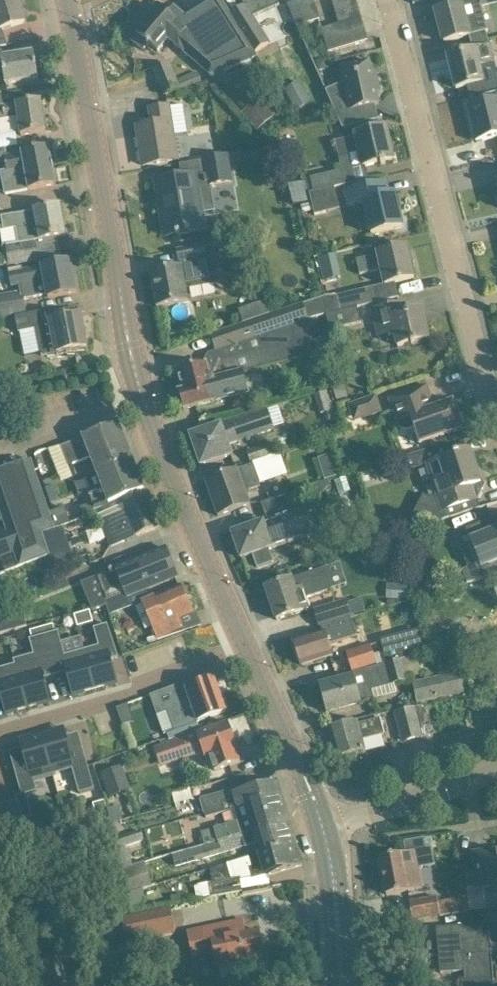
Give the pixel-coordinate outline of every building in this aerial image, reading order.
[(5,43),(1,31),(26,23),(19,0),(0,0),(0,45),(5,43)] [(257,56),(255,53),(231,14),(222,0),(209,0),(183,17),(171,7),(164,14),(158,9),(147,21),(141,16),(125,35),(143,51),(147,46),(149,48),(150,46),(158,52),(169,40),(184,54),(200,68),(211,77),(224,71),(257,56)] [(276,0),(260,0),(263,8),(264,7),(272,26),(285,20),(276,0)] [(302,1),(288,5),(297,24),(298,28),(321,20),(319,15),(315,1),(318,0),(302,0),(302,1)] [(356,0),(332,0),(340,25),(323,30),(330,53),(368,41),(356,0)] [(455,7),(436,12),(444,43),(488,31),(482,8),(496,4),(496,0),(453,0),(455,7)] [(246,5),(231,14),(255,53),(271,44),(246,5)] [(491,47),(448,58),(456,90),(473,85),(476,97),(479,96),(488,94),(496,92),(496,71),(491,47)] [(4,72),(6,85),(39,80),(35,54),(3,59),(3,56),(0,56),(0,72),(4,72)] [(330,70),(327,60),(317,62),(319,72),(330,70)] [(373,76),(369,62),(342,69),(345,83),(326,92),(344,129),(364,125),(360,109),(379,105),(377,94),(381,93),(376,75),(373,76)] [(300,83),(285,93),(298,113),(312,104),(300,83)] [(468,107),(477,143),(496,138),(496,92),(488,94),(479,96),(481,104),(480,104),(468,107)] [(1,93),(0,93),(0,136),(21,132),(21,136),(46,133),(42,101),(17,105),(3,107),(1,93)] [(258,131),(275,117),(259,99),(242,114),(258,131)] [(143,166),(163,163),(173,162),(169,138),(175,137),(170,107),(157,109),(159,124),(137,127),(143,166)] [(386,164),(386,162),(393,161),(386,129),(354,137),(354,138),(336,142),(342,171),(312,178),(315,193),(313,194),(336,188),(346,186),(346,185),(369,181),(366,167),(381,163),(381,165),(386,164)] [(7,195),(29,191),(56,186),(49,149),(30,152),(22,154),(5,158),(8,175),(3,176),(7,195)] [(206,175),(178,180),(158,183),(166,237),(177,235),(177,237),(189,235),(189,234),(208,230),(201,192),(211,190),(210,187),(228,184),(223,156),(203,159),(206,175)] [(390,196),(386,182),(346,192),(350,207),(365,203),(373,235),(403,228),(395,194),(390,196)] [(325,204),(339,201),(336,188),(313,194),(311,194),(316,216),(327,213),(325,204)] [(36,241),(36,242),(66,237),(60,207),(13,215),(1,216),(4,231),(16,229),(19,244),(36,241)] [(36,242),(36,241),(19,244),(6,246),(6,244),(4,245),(2,245),(5,266),(9,265),(9,266),(39,261),(36,242)] [(151,272),(157,308),(189,302),(184,276),(192,274),(194,284),(217,280),(213,256),(208,257),(205,245),(178,250),(181,266),(151,272)] [(395,283),(415,279),(410,259),(407,260),(406,253),(409,253),(408,248),(377,255),(377,256),(358,261),(361,275),(378,271),(382,286),(395,283)] [(23,300),(47,296),(48,299),(77,293),(70,262),(23,271),(23,267),(9,270),(9,274),(12,287),(19,286),(21,295),(0,298),(0,319),(26,314),(23,300)] [(305,305),(310,320),(327,316),(341,313),(358,309),(377,304),(373,288),(337,297),(327,298),(305,305)] [(266,301),(238,310),(243,323),(270,314),(266,301)] [(407,316),(404,303),(385,308),(372,311),(378,337),(393,333),(397,347),(412,344),(413,345),(416,345),(416,343),(429,340),(423,312),(407,316)] [(305,305),(229,330),(210,336),(216,352),(209,354),(205,361),(206,364),(178,372),(183,393),(180,394),(184,410),(216,402),(249,393),(244,373),(319,353),(314,332),(310,320),(305,305)] [(331,331),(361,323),(358,309),(341,313),(327,316),(331,331)] [(43,324),(41,312),(16,317),(19,333),(37,330),(42,357),(87,348),(80,317),(43,324)] [(394,414),(432,401),(427,386),(389,399),(394,414)] [(355,423),(383,414),(377,396),(349,405),(355,423)] [(435,409),(432,401),(394,414),(397,424),(399,423),(400,427),(403,430),(407,431),(415,428),(420,444),(463,430),(454,402),(435,409)] [(210,430),(191,436),(201,467),(220,460),(232,456),(229,446),(269,432),(275,430),(269,411),(262,413),(221,427),(221,426),(210,430)] [(119,424),(61,448),(68,466),(90,458),(102,487),(86,494),(90,505),(80,509),(84,518),(95,514),(94,512),(97,511),(109,506),(144,492),(145,491),(119,424)] [(272,443),(248,451),(251,462),(276,454),(272,443)] [(440,461),(436,449),(441,447),(440,446),(407,457),(411,469),(415,470),(428,466),(438,496),(430,498),(424,495),(413,519),(420,522),(422,527),(480,509),(478,500),(483,490),(470,451),(459,455),(459,453),(454,455),(455,456),(440,461)] [(218,517),(237,510),(251,505),(247,492),(256,488),(260,486),(260,485),(288,476),(281,454),(253,464),(253,465),(206,482),(218,517)] [(50,557),(42,535),(54,530),(48,515),(45,506),(48,505),(34,459),(0,471),(0,511),(6,530),(16,557),(19,567),(50,557)] [(50,503),(58,500),(53,486),(45,489),(50,503)] [(111,547),(158,529),(144,492),(109,506),(97,511),(111,547)] [(262,504),(268,522),(293,513),(287,495),(262,504)] [(54,530),(63,527),(71,524),(64,508),(48,515),(54,530)] [(492,519),(467,530),(486,579),(496,576),(496,529),(492,519)] [(233,534),(241,559),(253,555),(259,568),(273,563),(269,550),(274,548),(274,550),(302,539),(297,524),(269,534),(265,523),(233,534)] [(5,573),(1,561),(16,557),(6,530),(5,527),(0,529),(0,575),(5,573)] [(63,527),(54,530),(42,535),(50,557),(50,556),(55,568),(76,561),(63,527)] [(385,529),(376,532),(379,539),(388,536),(385,529)] [(394,537),(382,541),(386,554),(398,550),(394,537)] [(129,597),(177,578),(166,548),(116,568),(117,571),(98,578),(107,601),(126,594),(128,597),(129,597)] [(285,582),(266,588),(277,621),(296,614),(310,610),(306,599),(332,590),(348,585),(340,563),(325,569),(293,580),(285,582)] [(158,641),(184,633),(180,621),(194,614),(181,586),(141,604),(158,641)] [(128,597),(126,594),(107,601),(106,601),(107,606),(110,616),(132,607),(129,597),(128,597)] [(28,630),(22,608),(9,612),(5,598),(0,599),(0,638),(28,630)] [(321,627),(352,618),(346,600),(315,610),(320,627),(321,627)] [(89,611),(75,616),(78,627),(93,623),(89,611)] [(303,666),(333,656),(329,645),(357,635),(352,618),(321,627),(322,632),(294,641),(303,666)] [(99,646),(84,650),(95,689),(105,686),(106,686),(117,683),(115,677),(111,660),(119,658),(108,624),(93,628),(99,646)] [(59,631),(44,636),(55,676),(67,673),(72,689),(73,695),(84,692),(85,692),(95,689),(84,650),(66,656),(59,631)] [(387,666),(402,662),(418,657),(426,655),(419,631),(381,641),(387,666)] [(34,655),(14,660),(15,665),(16,665),(28,708),(38,705),(39,705),(50,702),(48,696),(43,679),(55,676),(44,636),(30,640),(34,655)] [(486,639),(496,684),(496,636),(486,639)] [(351,675),(378,668),(372,647),(348,653),(353,674),(351,674),(351,675)] [(423,675),(418,657),(402,662),(387,666),(378,668),(351,675),(352,678),(321,686),(328,712),(375,700),(373,691),(407,682),(407,680),(423,675)] [(4,708),(6,714),(17,711),(18,711),(28,708),(16,665),(15,665),(0,669),(0,692),(4,708)] [(459,675),(414,685),(418,703),(463,693),(459,675)] [(187,690),(188,692),(198,722),(208,719),(226,712),(215,681),(187,690)] [(417,709),(396,715),(403,742),(424,736),(417,709)] [(385,735),(380,719),(358,725),(357,721),(329,729),(337,759),(366,751),(363,741),(385,735)] [(238,749),(229,723),(174,743),(180,761),(203,753),(206,760),(211,759),(215,772),(240,763),(236,750),(238,749)] [(53,734),(43,737),(53,775),(73,770),(79,794),(95,790),(83,749),(71,753),(66,737),(64,731),(53,734)] [(27,765),(14,769),(22,796),(26,795),(37,792),(34,781),(53,775),(43,737),(32,740),(21,743),(22,749),(27,765)] [(131,790),(122,766),(101,774),(110,798),(131,790)] [(240,778),(230,780),(232,788),(242,785),(240,778)] [(226,793),(202,799),(206,815),(207,819),(231,812),(281,797),(281,795),(277,782),(258,788),(235,794),(235,795),(228,797),(226,793)] [(190,790),(172,794),(175,805),(193,801),(190,790)] [(235,823),(202,833),(203,834),(206,845),(244,834),(255,835),(289,824),(281,797),(231,812),(235,823)] [(105,801),(93,804),(96,812),(107,809),(105,801)] [(29,806),(19,809),(22,821),(33,818),(29,806)] [(22,821),(11,824),(14,835),(25,832),(22,821)] [(182,853),(173,855),(176,867),(245,848),(258,844),(261,854),(268,852),(296,844),(289,824),(255,835),(244,834),(206,845),(181,852),(182,853)] [(123,868),(123,869),(134,866),(129,848),(128,849),(127,845),(144,841),(142,832),(115,839),(123,868)] [(387,896),(407,892),(424,889),(420,868),(435,865),(431,838),(425,839),(404,842),(406,853),(380,858),(387,896)] [(235,880),(195,887),(197,900),(243,892),(241,881),(253,879),(254,881),(283,872),(302,866),(296,844),(268,852),(261,854),(261,856),(231,864),(235,880)] [(473,854),(475,874),(477,890),(496,888),(496,851),(473,854)] [(123,869),(129,892),(152,885),(146,862),(134,866),(123,869)] [(132,908),(147,904),(143,889),(152,886),(152,885),(129,892),(129,893),(128,893),(132,908)] [(186,902),(185,895),(173,897),(175,904),(186,902)] [(468,898),(470,913),(489,911),(487,896),(468,898)] [(415,921),(441,916),(438,903),(437,898),(411,903),(415,921)] [(465,898),(438,903),(441,916),(467,911),(465,898)] [(126,943),(150,938),(145,912),(121,916),(126,943)] [(242,920),(188,931),(194,959),(214,955),(216,968),(242,963),(243,968),(266,963),(260,932),(245,934),(242,920)] [(496,964),(493,964),(492,945),(496,945),(496,925),(457,927),(437,929),(441,974),(465,972),(466,982),(463,982),(463,985),(496,985),(496,969),(496,964)] [(59,951),(43,955),(51,982),(66,978),(59,951)]
